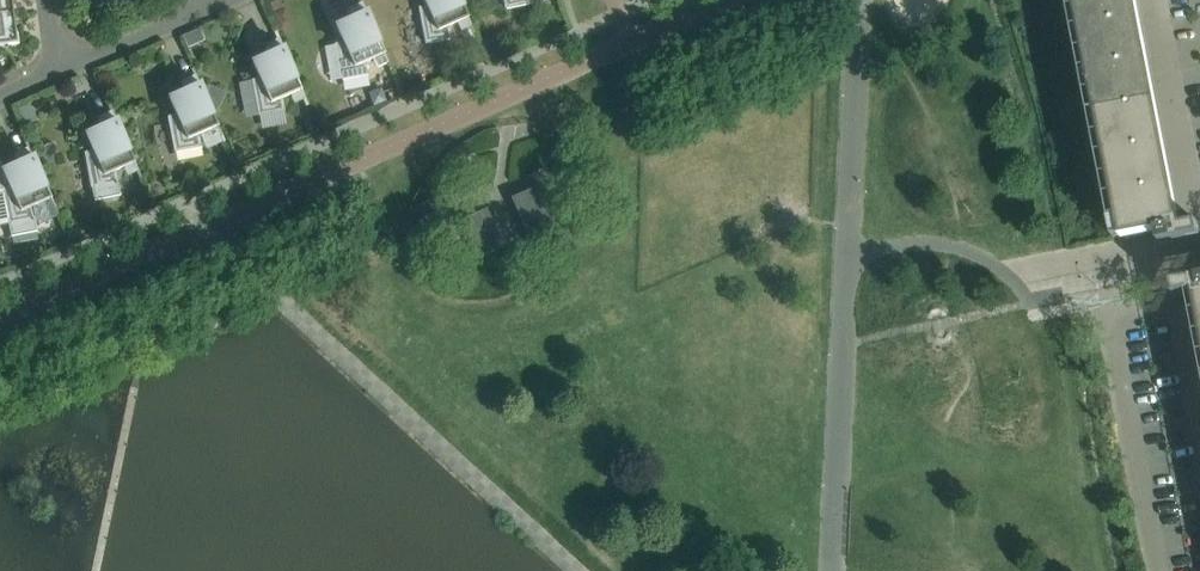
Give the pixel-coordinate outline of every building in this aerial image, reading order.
[(12,0),(0,0),(0,15),(14,13),(12,0)] [(335,44),(342,81),(368,75),(366,62),(385,54),(362,0),(359,0),(360,3),(346,9),(351,19),(336,25),(343,42),(335,44)] [(418,8),(425,44),(451,39),(449,26),(457,22),(466,19),(468,18),(461,0),(424,0),(427,6),(418,8)] [(506,9),(532,4),(542,0),(504,0),(506,9)] [(1128,0),(1075,0),(1121,237),(1157,230),(1160,242),(1199,234),(1199,232),(1198,221),(1173,225),(1128,0)] [(14,13),(0,15),(0,45),(17,43),(14,13)] [(260,79),(251,80),(259,117),(285,112),(282,98),(302,90),(276,32),(274,33),(277,39),(263,45),(267,55),(252,62),(260,79)] [(225,142),(193,68),(191,69),(193,75),(180,81),(184,91),(169,98),(177,115),(168,116),(175,153),(201,148),(199,135),(200,134),(207,149),(222,142),(223,143),(225,142)] [(135,162),(110,104),(107,105),(110,112),(96,117),(101,127),(86,134),(93,151),(85,153),(94,201),(120,195),(116,171),(135,162)] [(2,189),(9,225),(12,236),(36,232),(35,220),(32,207),(52,198),(26,140),(24,141),(27,148),(13,154),(17,163),(3,170),(0,161),(0,189),(2,189)] [(564,237),(541,186),(511,199),(534,251),(564,237)] [(504,248),(487,210),(461,221),(478,259),(504,248)] [(393,249),(387,235),(371,242),(377,256),(393,249)] [(1172,281),(1174,295),(1195,291),(1198,309),(1190,311),(1199,360),(1199,276),(1172,281)]
